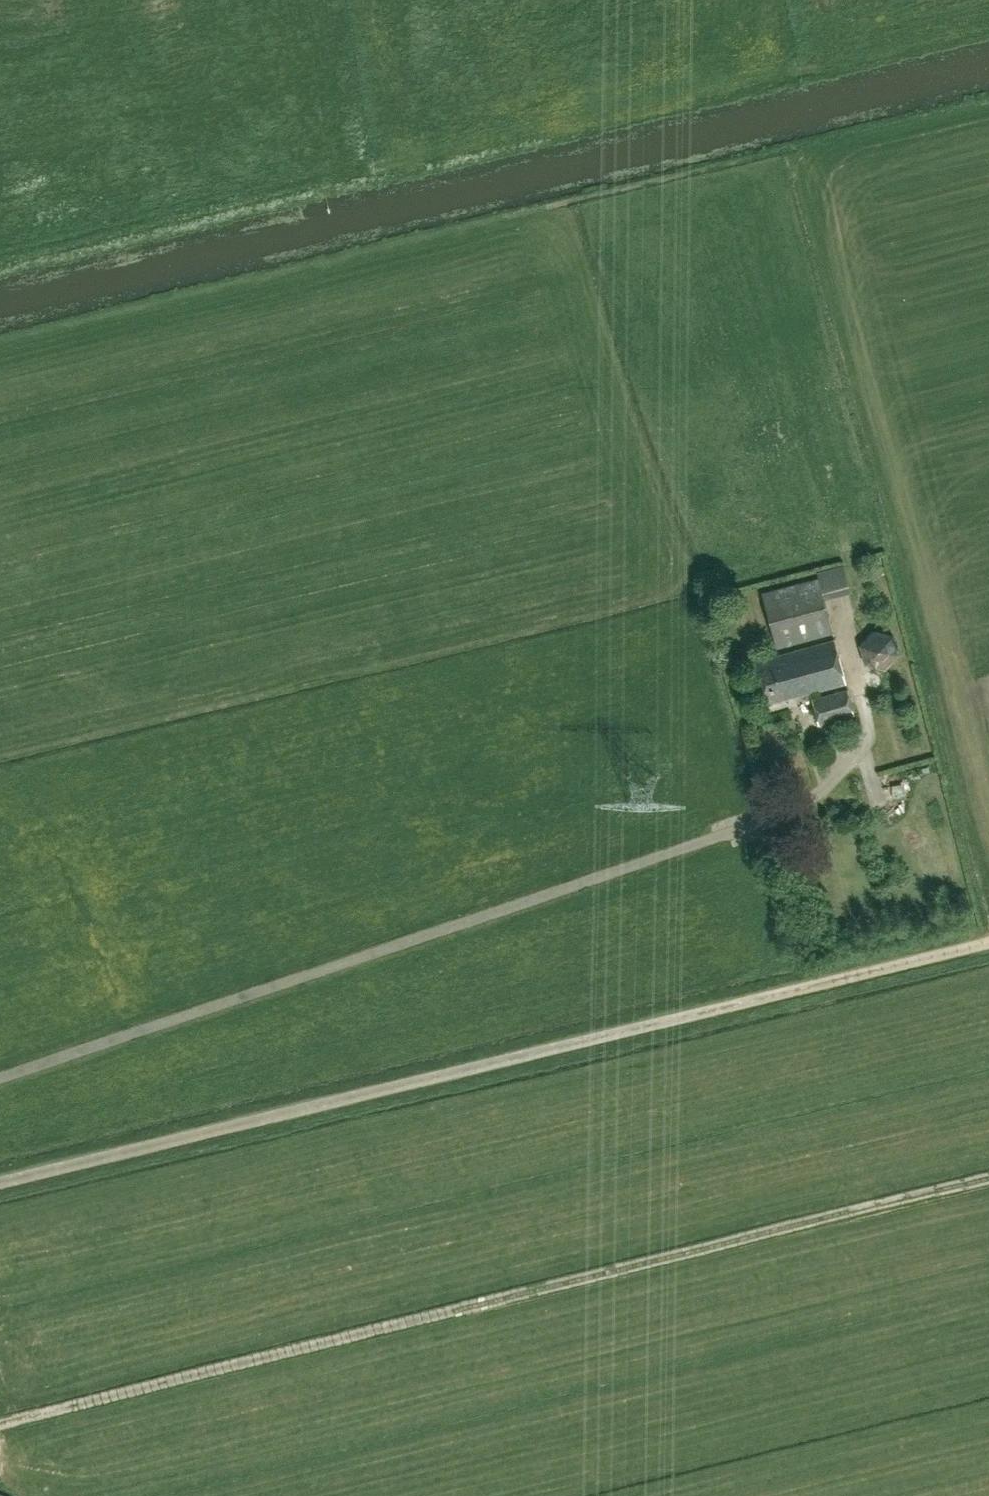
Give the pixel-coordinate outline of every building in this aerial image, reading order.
[(825,600),(851,594),(844,569),(820,574),(820,579),(764,594),(778,648),(834,634),(825,600)] [(881,658),(910,654),(906,623),(877,627),(881,658)] [(835,640),(755,662),(767,705),(847,683),(835,640)] [(848,690),(813,700),(819,725),(855,715),(848,690)] [(917,819),(932,814),(927,801),(912,806),(917,819)]
